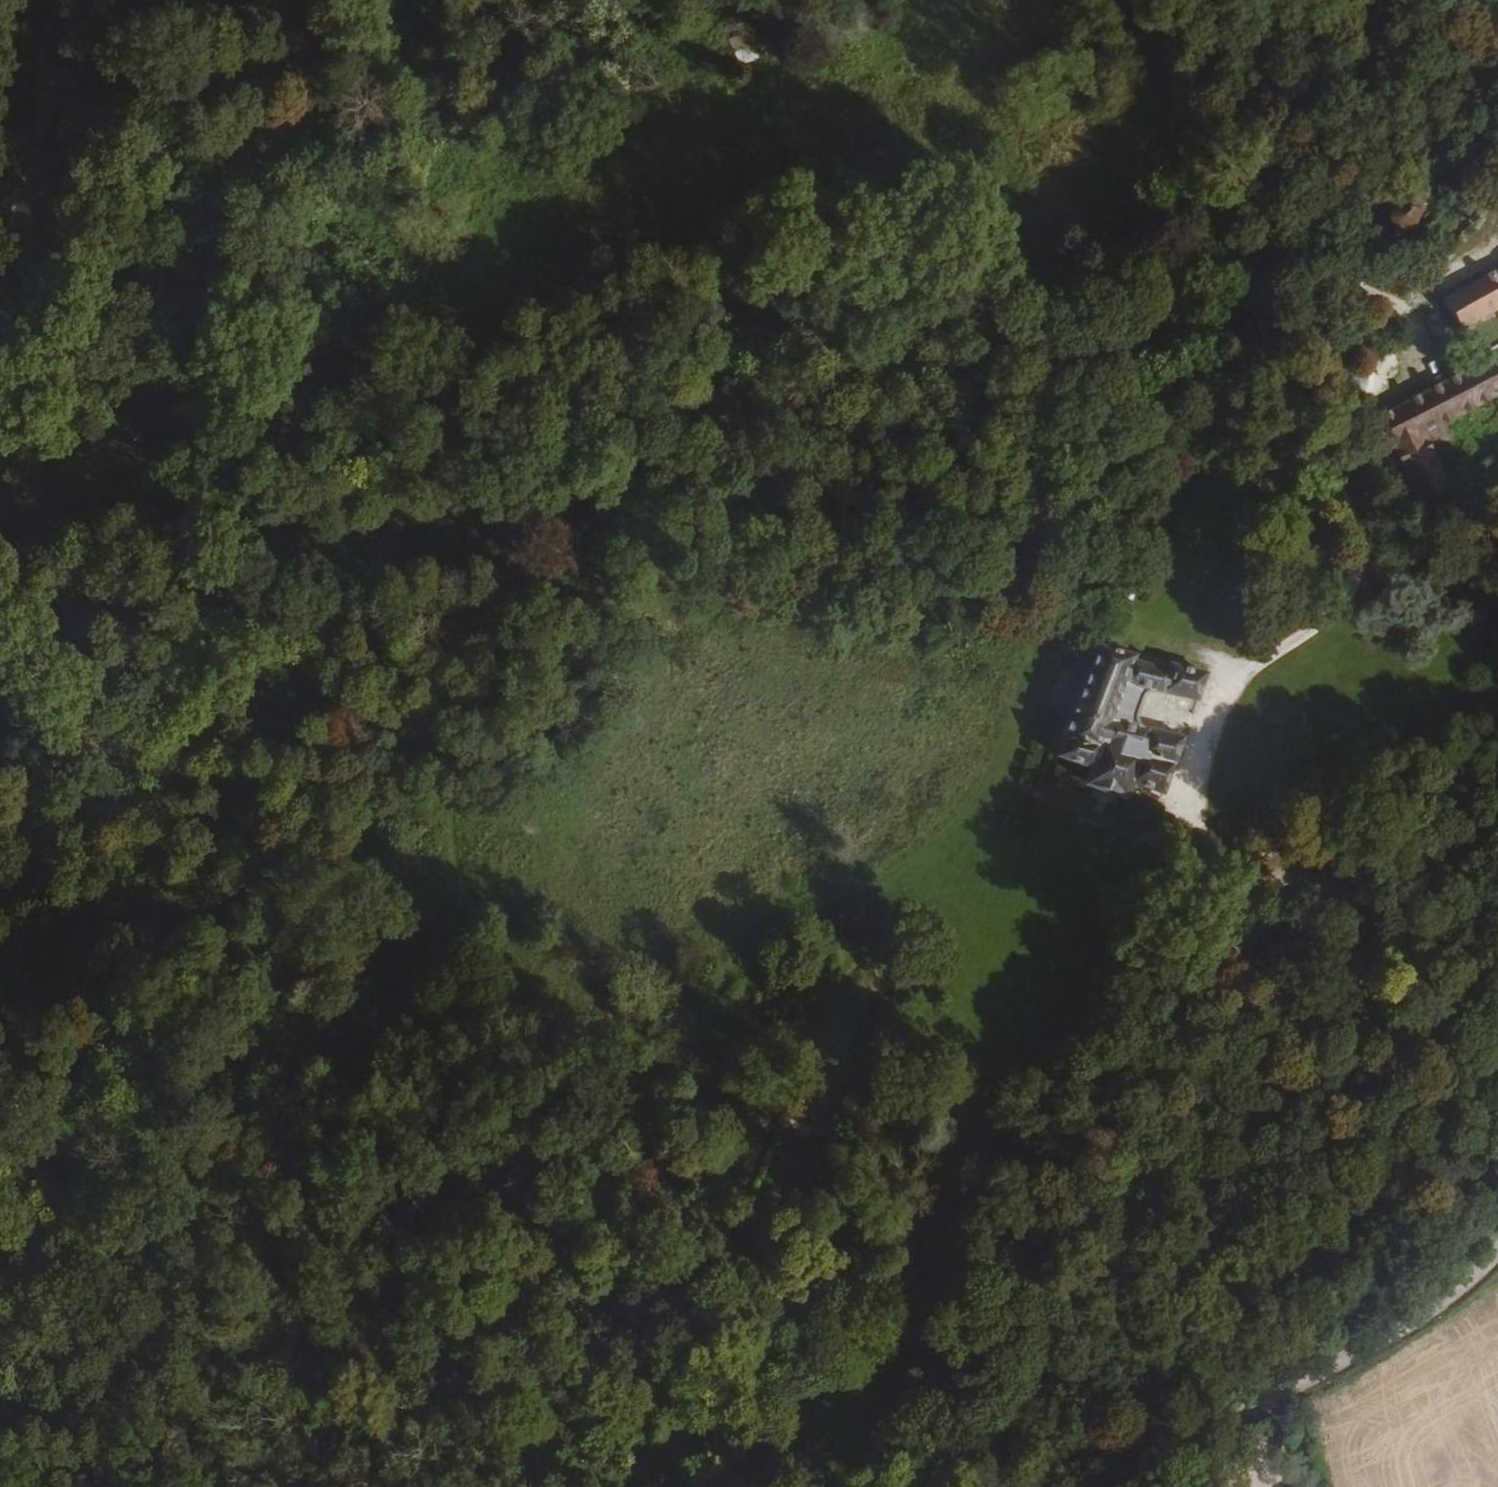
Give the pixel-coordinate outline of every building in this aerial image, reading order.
[(1413,224),(1425,204),(1413,186),(1402,193),(1406,200),(1397,206),(1393,210),(1391,214),(1391,219),(1393,224),(1396,228),(1403,230),(1410,228),(1413,224)] [(1444,301),(1463,330),(1497,311),(1497,271),(1444,301)] [(1495,357),(1484,340),(1474,346),(1485,363),(1491,360),(1495,357)] [(1491,360),(1485,363),(1368,424),(1383,453),(1393,448),(1421,505),(1449,491),(1429,448),(1451,437),(1444,422),(1497,395),(1497,374),(1491,360)] [(1132,662),(1134,656),(1097,646),(1058,742),(1061,743),(1055,756),(1089,768),(1084,782),(1087,782),(1086,787),(1090,788),(1086,798),(1114,808),(1117,798),(1121,799),(1123,794),(1126,795),(1130,782),(1162,793),(1182,737),(1142,724),(1140,722),(1136,717),(1135,713),(1144,689),(1148,686),(1151,685),(1155,685),(1195,700),(1204,674),(1167,665),(1165,671),(1132,662)]
